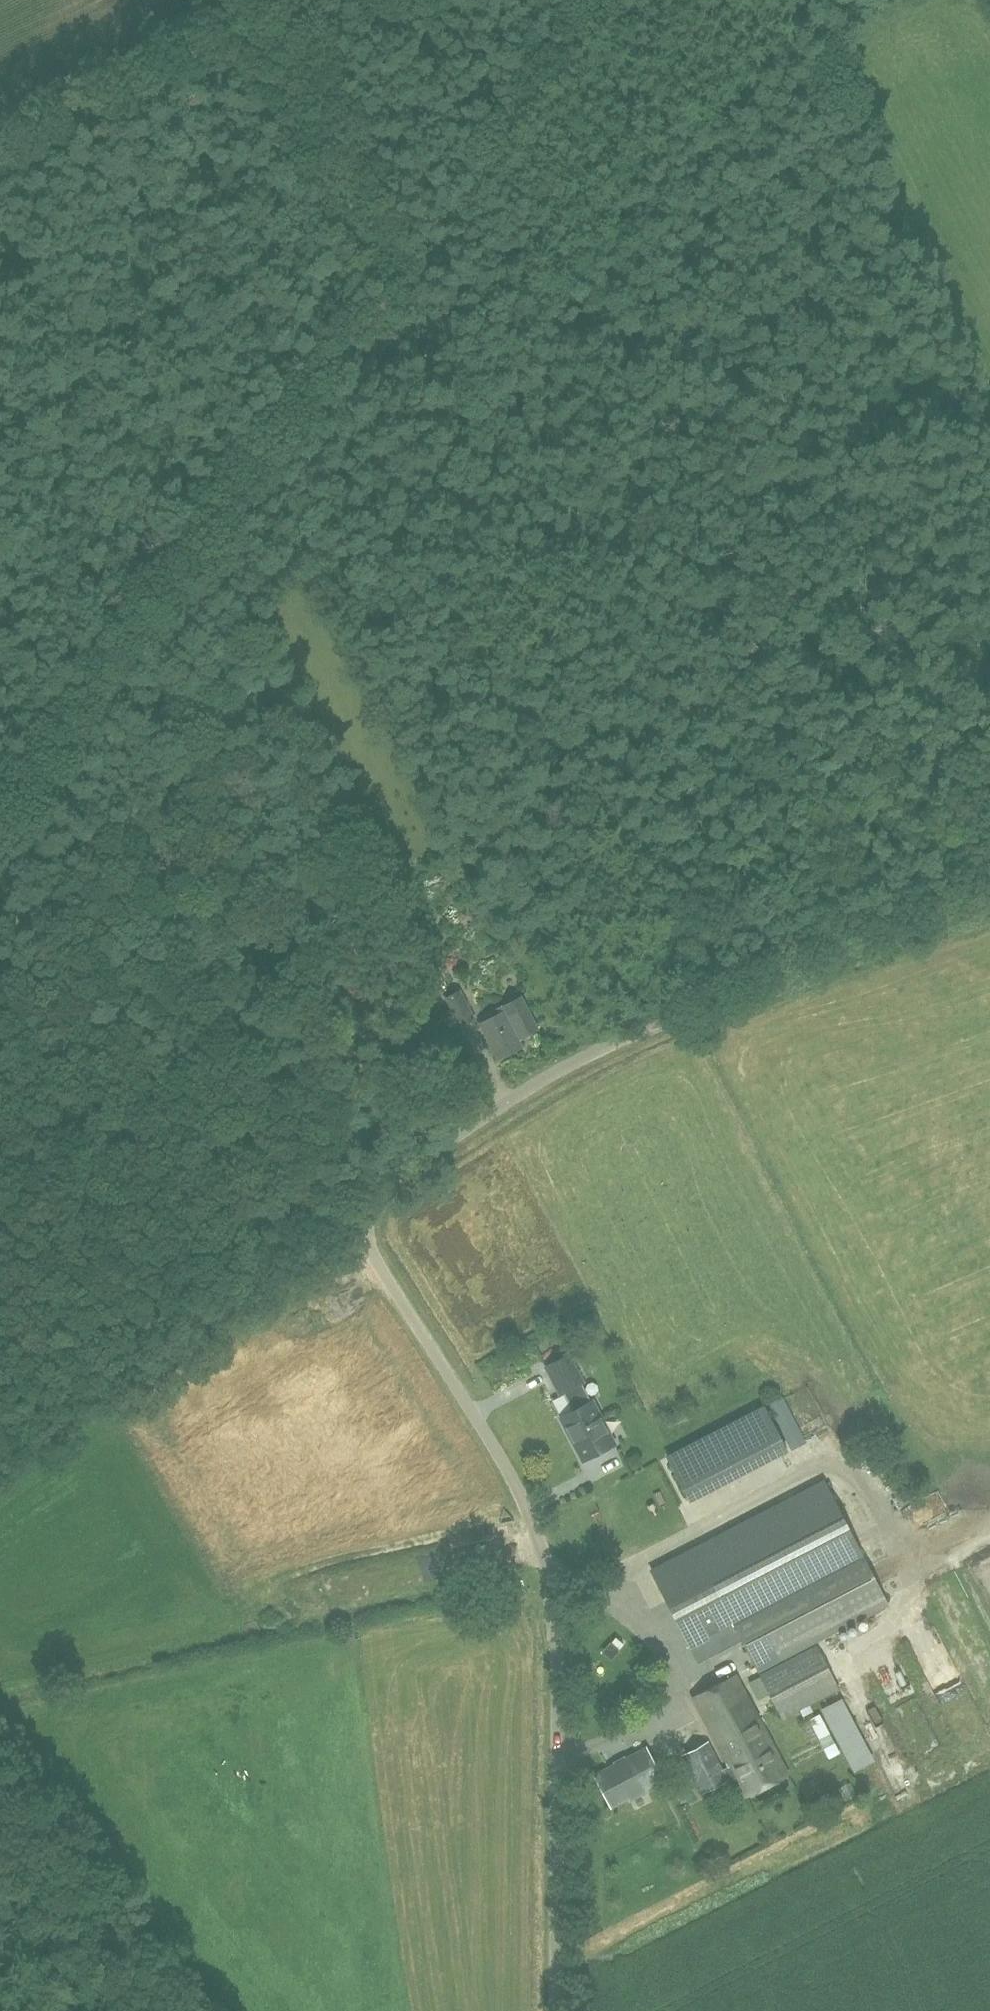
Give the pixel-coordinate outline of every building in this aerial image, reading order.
[(476,1019),(461,990),(446,998),(461,1027),(464,1025),(476,1019)] [(480,1023),(494,1052),(498,1059),(522,1047),(518,1039),(538,1029),(528,1010),(527,1010),(520,997),(485,1015),(488,1019),(480,1023)] [(583,1383),(568,1354),(546,1366),(561,1394),(564,1392),(573,1410),(561,1417),(583,1460),(615,1444),(592,1400),(591,1401),(582,1383),(583,1383)] [(764,1405),(666,1456),(689,1499),(786,1449),(764,1405)] [(889,1603),(825,1482),(652,1572),(686,1637),(730,1615),(759,1671),(889,1603)] [(938,1535),(940,1546),(956,1543),(954,1532),(938,1535)] [(817,1646),(760,1675),(749,1681),(758,1698),(769,1693),(782,1718),(839,1688),(817,1646)] [(974,1675),(989,1702),(989,1677),(985,1668),(974,1675)] [(746,1797),(788,1775),(736,1674),(693,1697),(729,1766),(723,1770),(708,1741),(683,1754),(703,1793),(735,1776),(746,1797)] [(829,1699),(819,1705),(827,1718),(837,1712),(829,1699)] [(810,1738),(823,1734),(814,1708),(802,1712),(810,1738)] [(664,1780),(646,1746),(593,1774),(611,1808),(664,1780)] [(872,1778),(888,1773),(881,1750),(865,1755),(872,1778)]
